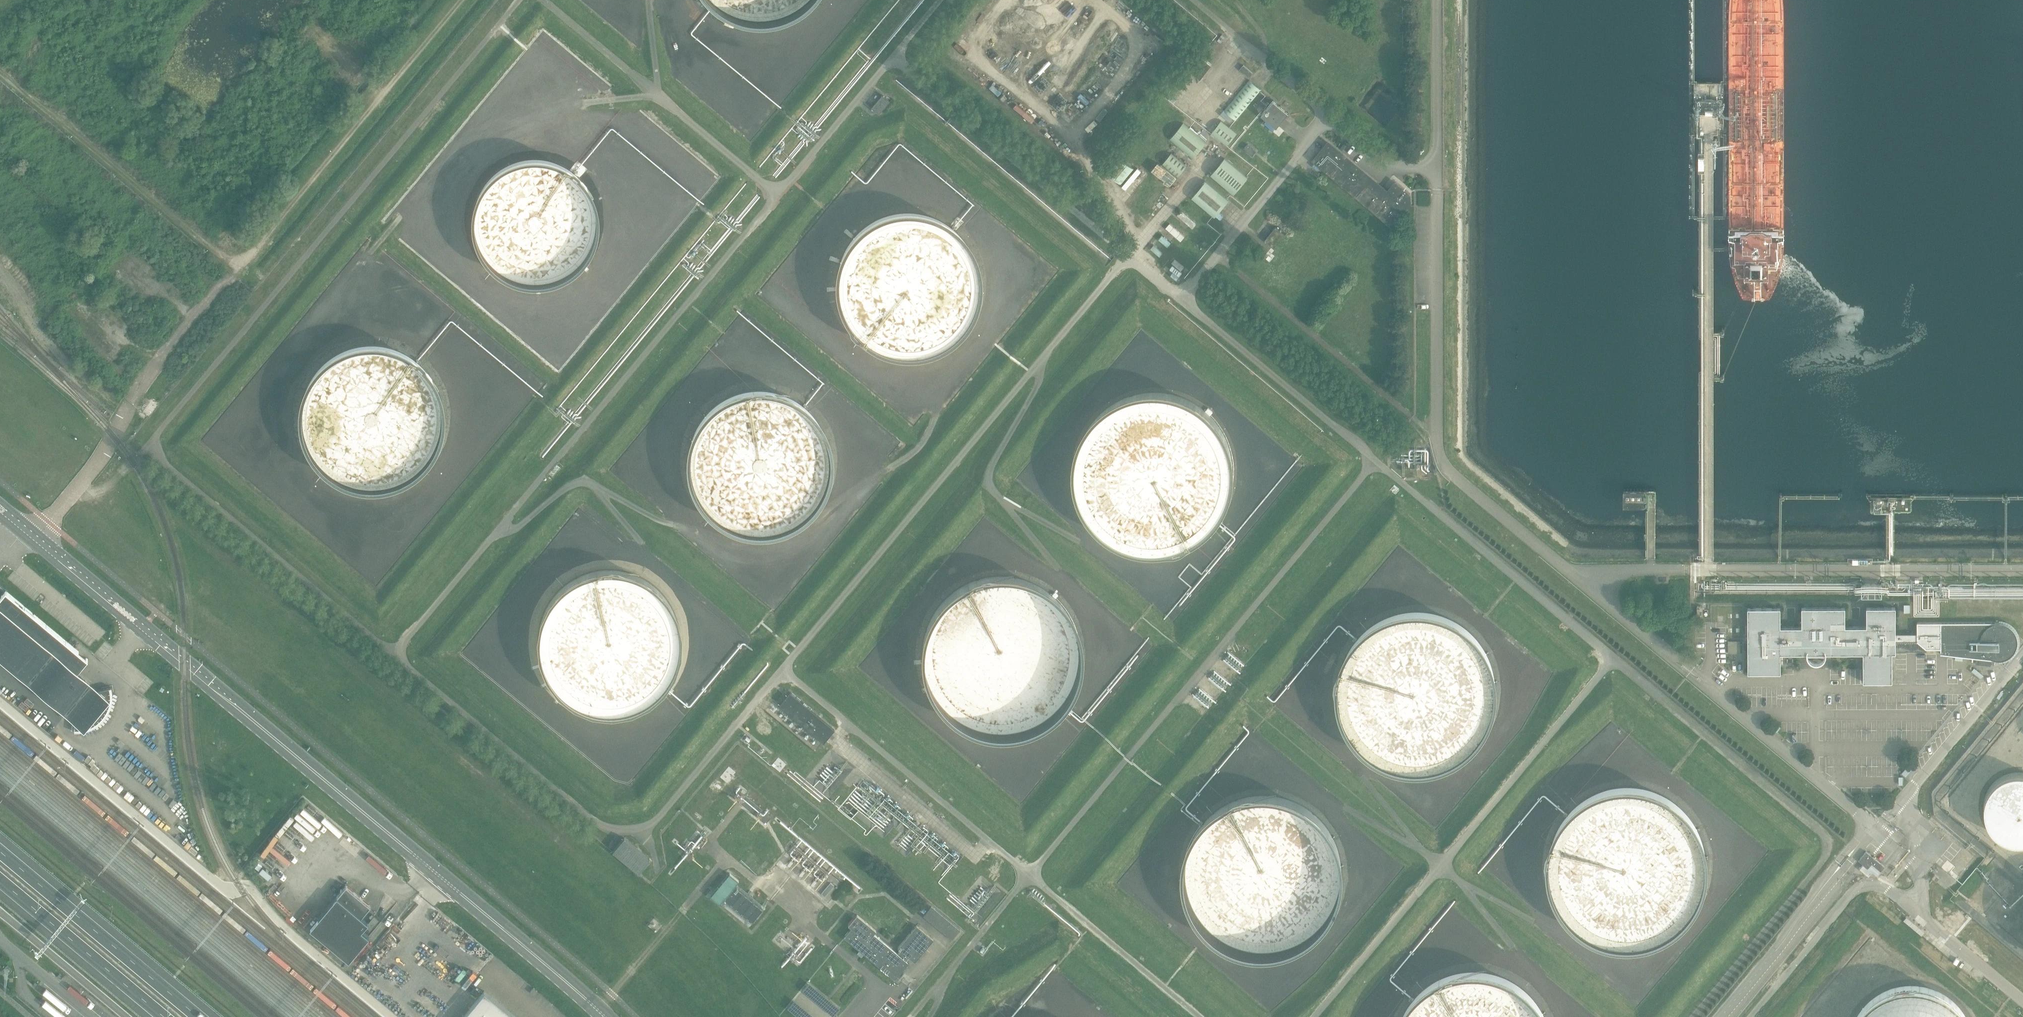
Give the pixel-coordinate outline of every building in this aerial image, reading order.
[(716,13),(753,26),(791,20),(815,0),(704,0),(716,13)] [(1202,57),(1191,71),(1201,78),(1212,64),(1202,57)] [(1225,111),(1236,121),(1262,90),(1251,81),(1225,111)] [(882,94),(871,108),(879,114),(890,101),(882,94)] [(1289,113),(1274,100),(1262,114),(1277,127),(1289,113)] [(1221,121),(1212,134),(1228,146),(1238,133),(1221,121)] [(1170,140),(1193,159),(1207,142),(1185,123),(1170,140)] [(1387,189),(1342,151),(1329,140),(1312,160),(1393,227),(1409,208),(1413,203),(1411,192),(1396,179),(1387,189)] [(1249,145),(1245,149),(1252,156),(1256,151),(1249,145)] [(1188,166),(1172,153),(1162,165),(1178,178),(1188,166)] [(502,163),(479,187),(471,220),(480,250),(506,274),(534,281),(562,275),(584,258),(597,232),(597,202),(585,177),(561,159),(534,154),(502,163)] [(1121,185),(1134,169),(1118,156),(1105,171),(1121,185)] [(1211,175),(1234,194),(1249,177),(1226,158),(1211,175)] [(1193,198),(1215,217),(1229,201),(1207,181),(1193,198)] [(833,279),(843,318),(865,342),(902,356),(940,349),(970,324),(983,291),(978,251),(958,224),(929,208),(892,207),(864,220),(843,244),(833,279)] [(1272,246),(1283,233),(1276,227),(1265,240),(1272,246)] [(295,412),(305,451),(327,475),(364,488),(403,481),(433,456),(445,424),(440,383),(420,357),(392,341),(354,340),(326,353),(305,377),(295,412)] [(681,458),(692,496),(714,520),(750,534),(789,527),(819,502),(832,469),(826,429),(807,402),(778,386),(741,385),(712,398),(691,422),(681,458)] [(1077,487),(1083,504),(1092,520),(1104,533),(1119,543),(1135,550),(1153,552),(1171,551),(1188,546),(1204,537),(1217,525),(1227,510),(1233,493),(1236,476),(1235,458),(1230,441),(1221,425),(1208,412),(1194,402),(1177,395),(1159,393),(1141,394),(1124,399),(1109,408),(1095,420),(1085,435),(1079,452),(1076,469),(1077,487)] [(1646,505),(1646,489),(1626,489),(1626,505),(1646,505)] [(535,639),(545,678),(567,702),(604,716),(642,709),(672,684),(685,651),(680,611),(660,584),(631,568),(594,567),(566,580),(544,604),(535,639)] [(922,669),(927,687),(936,702),(948,715),(963,725),(979,732),(997,735),(1015,733),(1032,728),(1048,719),(1061,707),(1071,692),(1078,676),(1080,658),(1079,640),(1074,623),(1065,607),(1053,594),(1038,584),(1021,578),(1003,575),(986,576),(968,581),(953,590),(940,603),(929,617),(923,634),(920,652),(922,669)] [(6,591),(0,598),(0,655),(68,712),(71,709),(75,712),(74,732),(74,730),(80,730),(85,729),(90,727),(95,725),(99,722),(103,718),(106,714),(108,709),(110,704),(110,698),(110,693),(109,688),(111,687),(92,691),(83,683),(85,681),(76,673),(87,660),(88,659),(86,658),(79,652),(68,643),(6,591)] [(1336,701),(1341,718),(1350,734),(1362,747),(1377,757),(1394,764),(1412,766),(1429,765),(1447,760),(1462,751),(1475,739),(1485,724),(1492,707),(1495,690),(1493,672),(1488,655),(1479,639),(1467,626),(1452,616),(1436,609),(1418,607),(1400,608),(1383,613),(1367,622),(1354,634),(1344,649),(1337,666),(1335,683),(1336,701)] [(1779,608),(1746,608),(1747,674),(1779,673),(1779,653),(1862,653),(1863,682),(1892,682),(1891,653),(1895,653),(1895,651),(1895,641),(1917,641),(1917,642),(1925,649),(1926,649),(1941,649),(1941,654),(1993,660),(1995,661),(1998,661),(2000,660),(2003,660),(2005,659),(2008,658),(2010,657),(2012,656),(2014,654),(2015,652),(2016,649),(2017,647),(2017,644),(2017,642),(2017,639),(2017,636),(2016,634),(2014,632),(2013,629),(2011,628),(2009,626),(2007,624),(2005,623),(2002,623),(1999,622),(1997,622),(1994,622),(1941,622),(1917,622),(1917,634),(1895,634),(1894,607),(1865,607),(1866,626),(1844,627),(1844,607),(1800,607),(1801,627),(1779,627),(1779,608)] [(1729,652),(1741,652),(1741,639),(1729,639),(1729,652)] [(823,743),(834,729),(790,692),(778,706),(823,743)] [(1989,824),(1993,830),(1999,834),(2005,838),(2012,840),(2019,840),(2022,840),(2022,774),(2017,773),(2010,774),(2003,776),(1997,780),(1992,785),(1988,791),(1985,797),(1984,804),(1984,811),(1986,818),(1989,824)] [(1549,879),(1555,896),(1564,912),(1576,925),(1591,935),(1607,942),(1625,944),(1643,943),(1660,938),(1676,929),(1689,917),(1699,902),(1705,885),(1708,868),(1707,850),(1702,833),(1693,817),(1680,804),(1666,794),(1649,787),(1631,785),(1613,786),(1596,791),(1581,800),(1567,812),(1557,827),(1551,844),(1548,861),(1549,879)] [(1185,887),(1190,904),(1199,919),(1211,932),(1226,942),(1242,949),(1260,952),(1278,950),(1295,945),(1311,936),(1324,924),(1334,909),(1341,893),(1343,875),(1342,857),(1337,840),(1328,825),(1316,811),(1301,801),(1284,795),(1266,792),(1248,793),(1231,799),(1216,808),(1203,820),(1192,834),(1186,851),(1183,869),(1185,887)] [(299,813),(296,817),(315,832),(318,828),(299,813)] [(623,838),(612,851),(638,873),(650,860),(623,838)] [(346,885),(310,929),(348,961),(369,937),(361,930),(368,922),(361,917),(370,906),(346,885)] [(734,886),(724,899),(752,922),(762,910),(734,886)] [(857,914),(854,918),(848,925),(851,928),(844,937),(860,951),(858,954),(862,957),(864,955),(895,980),(897,977),(909,963),(907,961),(910,957),(915,962),(934,939),(917,925),(898,948),(901,950),(898,954),(873,934),(876,931),(857,914)] [(1547,1016),(1538,1001),(1526,988),(1511,978),(1495,971),(1477,969),(1459,970),(1442,975),(1426,984),(1413,996),(1403,1011),(1401,1016),(1547,1016)] [(1965,1014),(1957,1003),(1946,995),(1934,988),(1921,984),(1908,983),(1894,985),(1881,990),(1870,997),(1860,1006),(1853,1016),(1966,1016),(1965,1014)] [(484,991),(483,993),(463,1016),(516,1016),(484,991)] [(859,1016),(877,1016),(866,1008),(859,1016)]
